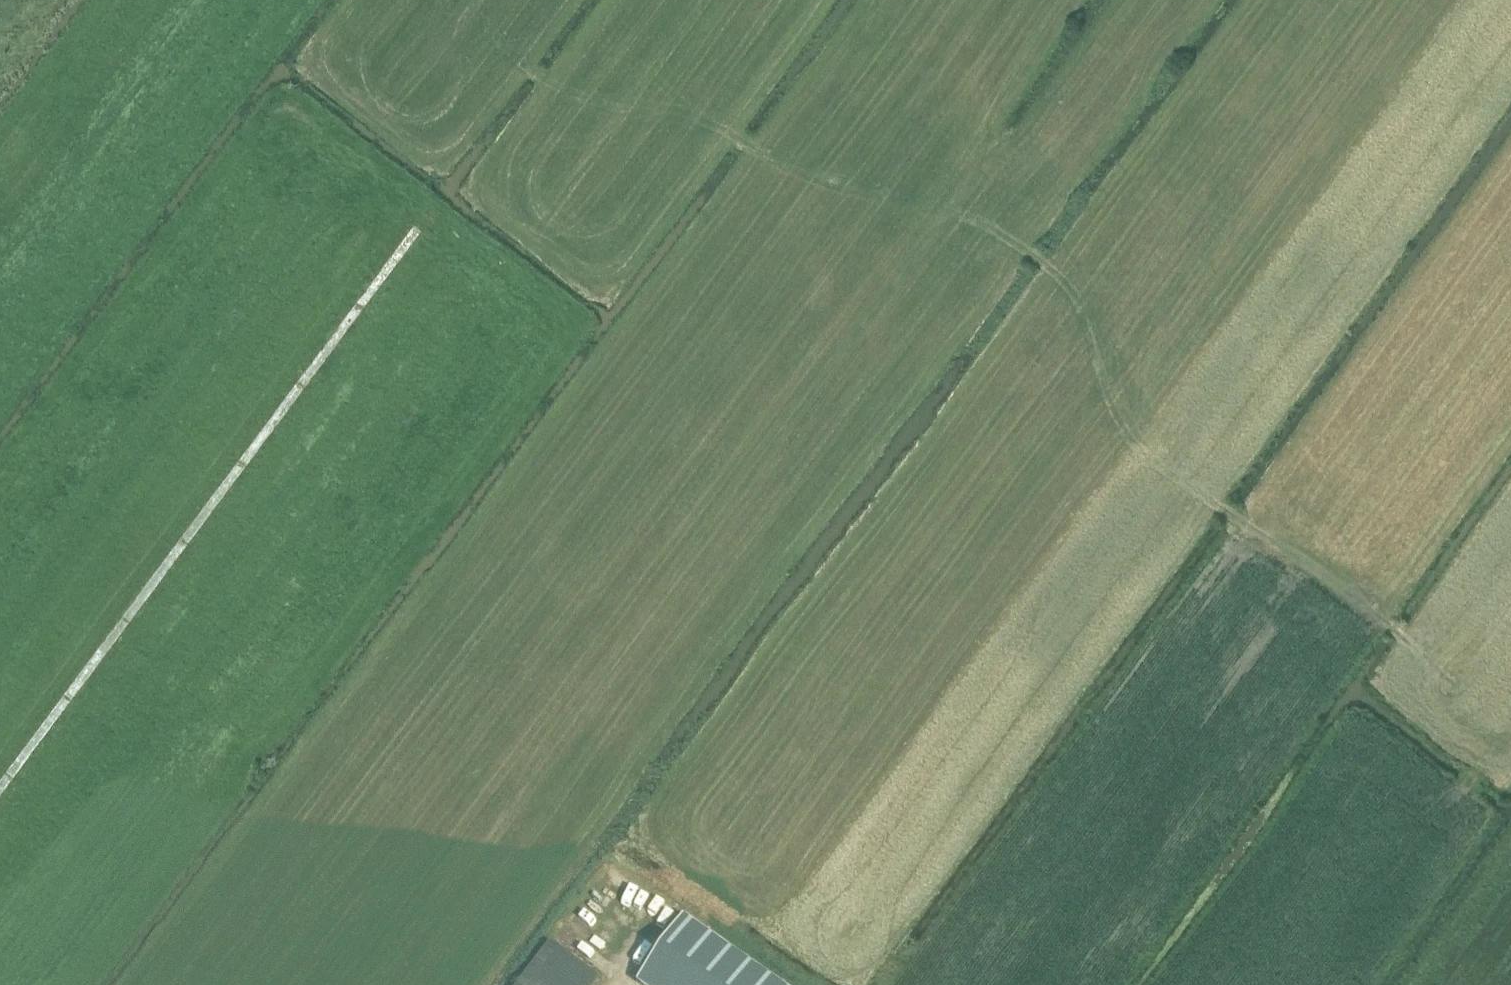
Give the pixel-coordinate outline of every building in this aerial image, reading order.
[(664,940),(727,984),(790,984),(684,911),(664,940)] [(523,984),(606,984),(611,978),(559,938),(523,984)]
